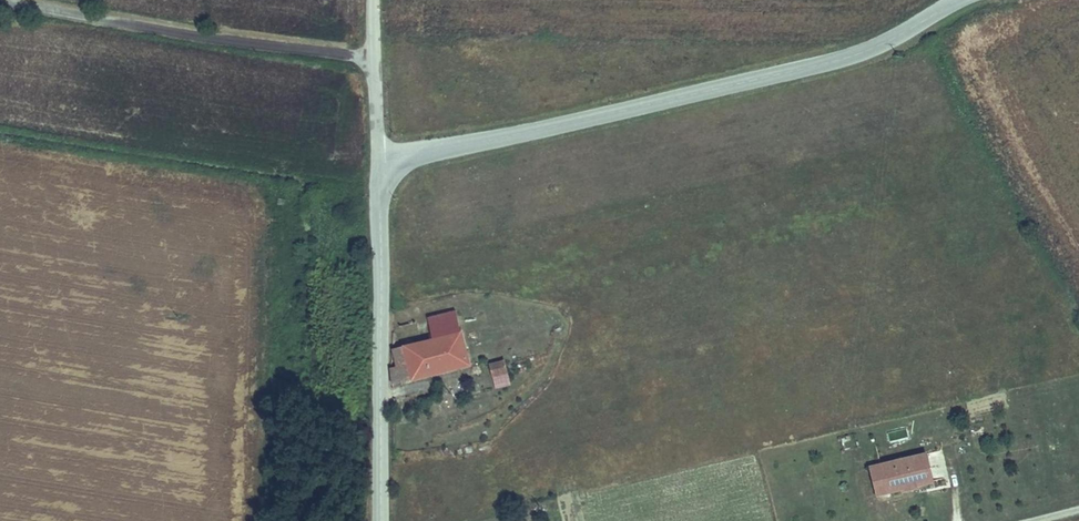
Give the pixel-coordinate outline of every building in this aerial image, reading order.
[(406,343),(463,329),(457,308),(400,322),(406,343)] [(463,329),(406,343),(414,377),(471,362),(463,329)] [(393,382),(414,377),(406,343),(395,346),(398,359),(392,361),(393,382)] [(505,359),(490,362),(493,375),(508,372),(505,359)] [(888,429),(888,441),(908,441),(908,429),(888,429)] [(879,466),(886,494),(902,490),(901,485),(917,481),(918,486),(934,482),(927,454),(879,466)] [(877,497),(886,494),(879,466),(870,468),(877,497)] [(917,481),(901,485),(902,490),(903,494),(919,490),(918,486),(917,481)]
